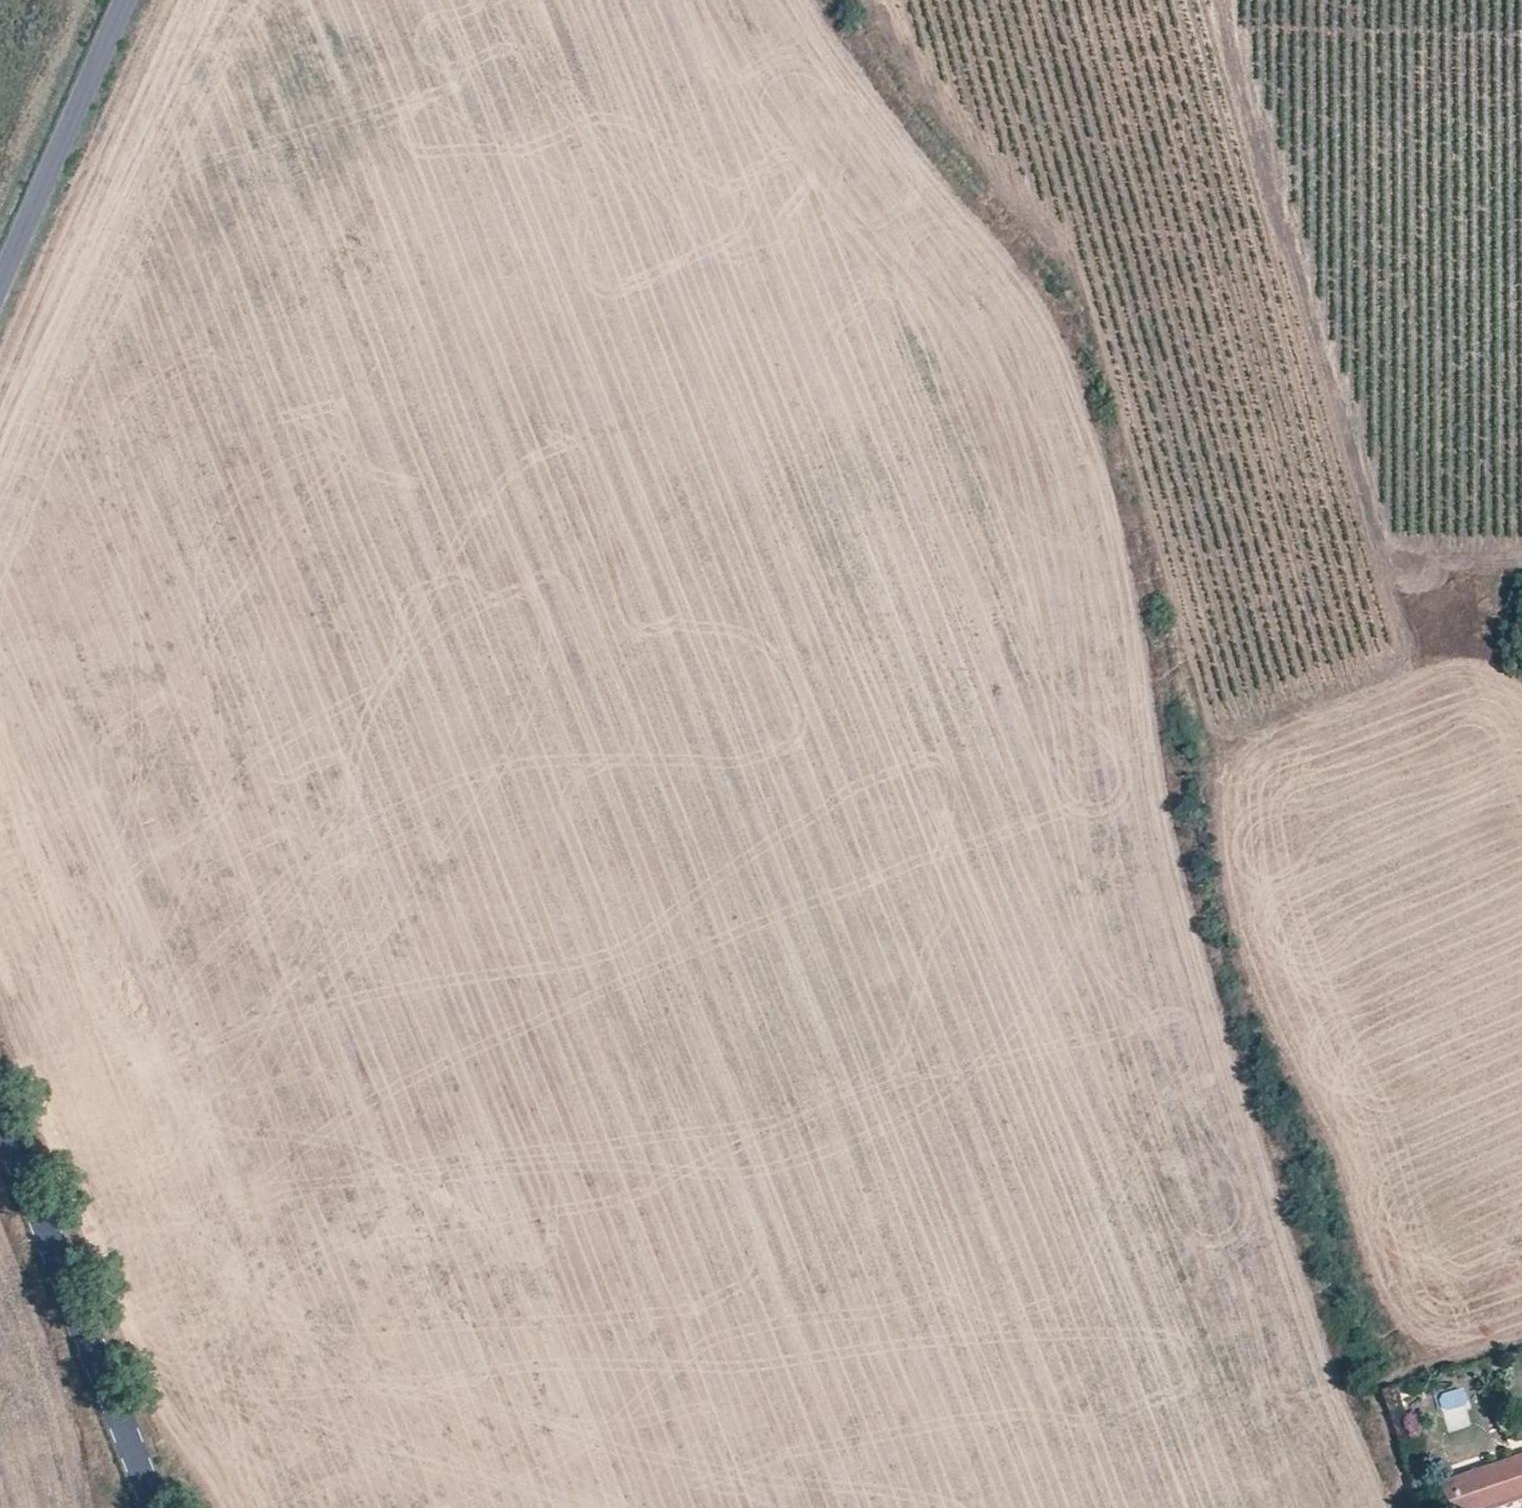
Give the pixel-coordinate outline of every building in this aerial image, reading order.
[(1396,1390),(1381,1395),(1386,1412),(1400,1408),(1396,1390)] [(1442,1482),(1450,1507),(1500,1507),(1521,1501),(1521,1458),(1442,1482)]
